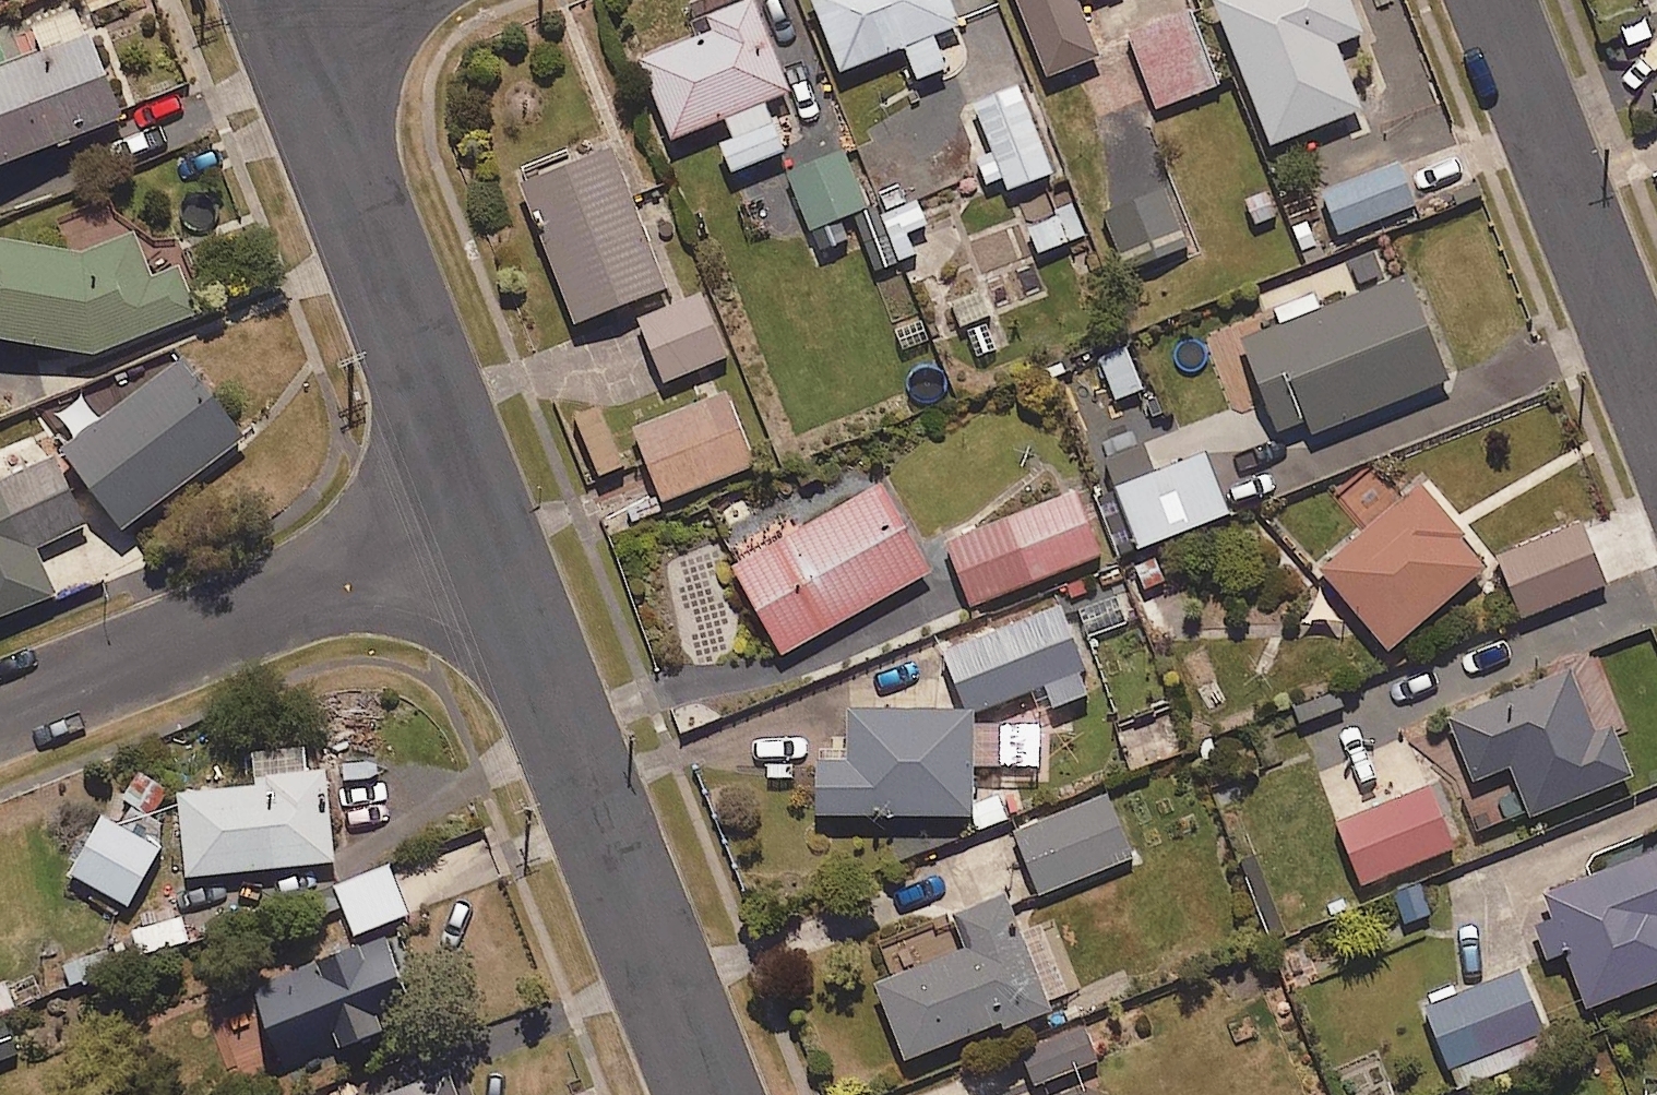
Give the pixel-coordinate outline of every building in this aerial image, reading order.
[(675,139),(726,120),(735,141),(729,143),(739,170),(788,151),(768,102),(794,92),(758,0),(700,0),(693,3),(706,36),(644,60),(675,139)] [(962,25),(952,0),(818,0),(846,71),(907,47),(920,80),(949,68),(936,35),(962,25)] [(1082,0),(1019,0),(1050,78),(1104,57),(1082,0)] [(1338,45),(1368,34),(1355,0),(1218,0),(1249,80),(1299,60),(1318,108),(1357,93),(1338,45)] [(1226,84),(1194,6),(1127,33),(1159,111),(1226,84)] [(126,117),(82,9),(34,29),(41,47),(0,64),(0,167),(126,117)] [(1023,86),(963,112),(994,187),(1006,182),(1010,192),(1059,171),(1023,86)] [(670,292),(609,135),(519,170),(580,327),(670,292)] [(844,224),(872,211),(844,149),(791,172),(827,253),(852,242),(844,224)] [(1421,204),(1404,158),(1325,187),(1342,233),(1421,204)] [(909,234),(931,225),(921,200),(884,216),(902,260),(917,253),(909,234)] [(1040,253),(1086,236),(1077,210),(1030,228),(1040,253)] [(202,314),(184,269),(157,280),(138,233),(84,255),(0,241),(0,337),(96,353),(202,314)] [(1285,432),(1315,420),(1320,433),(1454,380),(1413,276),(1327,310),(1320,293),(1279,309),(1287,327),(1250,342),(1285,432)] [(667,382),(729,358),(705,296),(643,319),(667,382)] [(1115,402),(1146,389),(1130,348),(1098,360),(1115,402)] [(128,532),(252,437),(190,357),(66,452),(128,532)] [(758,463),(729,389),(632,427),(662,501),(758,463)] [(595,479),(626,467),(601,406),(571,418),(595,479)] [(1138,551),(1234,515),(1211,455),(1115,491),(1138,551)] [(89,526),(59,456),(0,482),(0,620),(59,595),(39,548),(89,526)] [(1391,652),(1493,565),(1424,484),(1323,570),(1391,652)] [(934,573),(886,485),(796,535),(784,513),(735,540),(743,555),(733,560),(785,655),(934,573)] [(1101,558),(1077,493),(946,543),(971,608),(1101,558)] [(1619,587),(1592,513),(1494,548),(1521,622),(1619,587)] [(947,657),(962,708),(964,713),(979,712),(1047,686),(1055,709),(1096,693),(1066,612),(947,657)] [(1635,778),(1616,728),(1601,734),(1577,671),(1454,718),(1478,780),(1515,766),(1534,817),(1635,778)] [(964,713),(962,708),(899,708),(852,709),(852,760),(820,760),(820,817),(977,816),(977,766),(1025,766),(1025,725),(981,725),(979,712),(964,713)] [(329,771),(310,772),(307,743),(239,749),(243,790),(182,795),(189,877),(337,863),(329,771)] [(74,876),(132,907),(164,849),(160,821),(152,817),(166,790),(131,771),(74,876)] [(1367,885),(1458,849),(1435,789),(1344,824),(1367,885)] [(1138,860),(1111,793),(1016,831),(1043,898),(1138,860)] [(1545,897),(1553,920),(1540,925),(1554,964),(1575,957),(1593,1007),(1656,984),(1656,857),(1545,897)] [(412,914),(391,860),(338,880),(359,934),(412,914)] [(1407,928),(1440,918),(1430,883),(1397,894),(1407,928)] [(1004,1032),(1057,1011),(1012,898),(960,919),(972,949),(882,985),(912,1060),(1001,1025),(1004,1032)] [(142,958),(188,942),(179,915),(132,931),(142,958)] [(369,1039),(421,1020),(390,937),(256,986),(287,1069),(369,1039)] [(124,976),(113,942),(61,959),(72,993),(124,976)] [(1462,1093),(1558,1057),(1525,971),(1430,1008),(1462,1093)] [(8,1037),(4,1030),(20,1022),(0,979),(0,1041),(8,1037)] [(1098,1064),(1085,1027),(1023,1049),(1035,1085),(1098,1064)] [(451,1073),(395,1094),(460,1094),(451,1073)] [(1091,1086),(1068,1094),(1095,1094),(1091,1086)]
